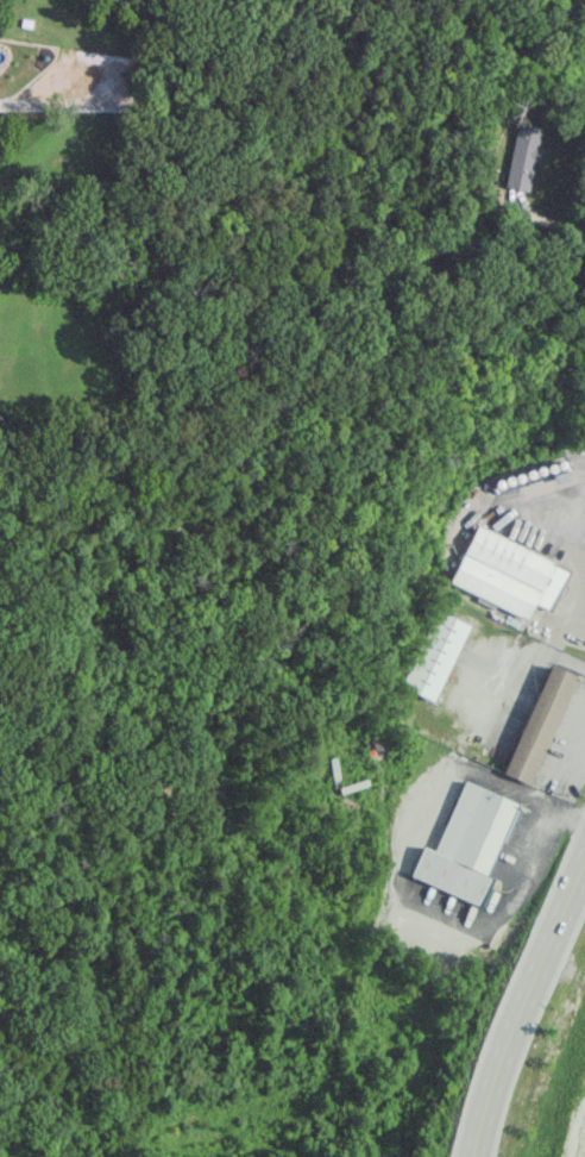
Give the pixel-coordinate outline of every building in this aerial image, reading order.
[(118,89),(121,59),(100,57),(97,87),(118,89)] [(505,187),(528,192),(533,163),(537,164),(544,129),(517,124),(505,187)] [(450,586),(527,616),(532,603),(551,611),(569,566),(473,528),(450,586)] [(439,608),(402,684),(435,700),(472,625),(439,608)] [(555,664),(505,773),(531,783),(580,676),(555,664)] [(409,878),(482,906),(493,878),(488,876),(517,802),(462,781),(434,851),(421,846),(409,878)]
